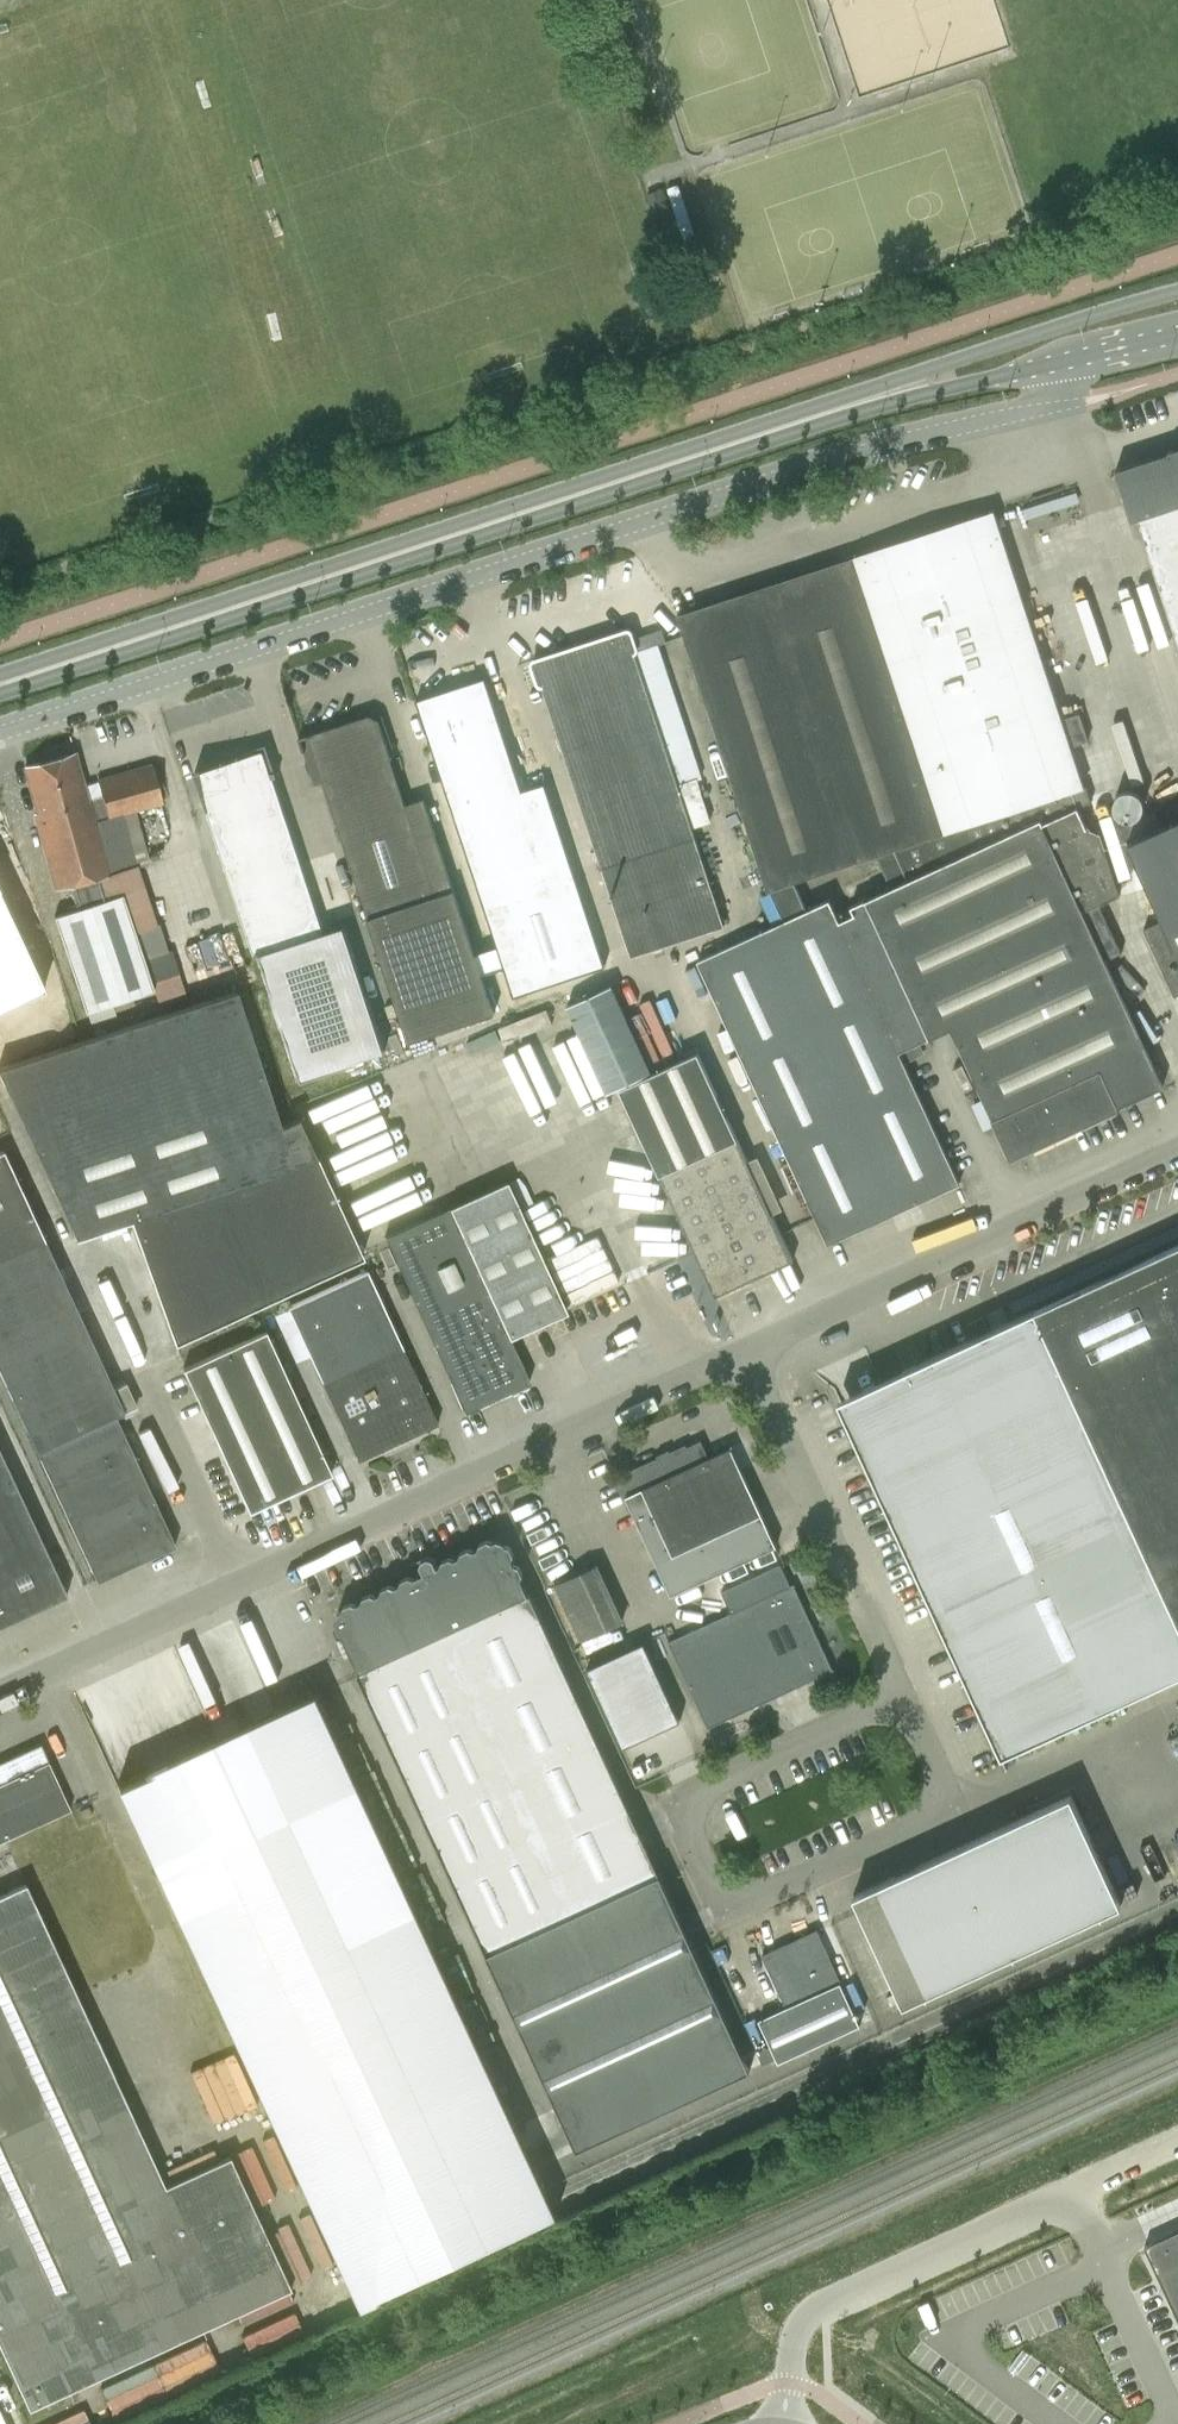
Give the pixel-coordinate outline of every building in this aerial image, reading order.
[(648,194),(656,218),(670,213),(663,189),(648,194)] [(1117,469),(1133,518),(1138,517),(1177,640),(1177,450),(1117,469)] [(1085,786),(1084,783),(994,510),(678,613),(769,890),(771,890),(795,882),(794,881),(877,854),(1085,786)] [(667,640),(663,627),(635,637),(639,649),(667,640)] [(628,629),(535,660),(617,912),(625,935),(631,955),(724,925),(628,629)] [(485,677),(418,699),(513,996),(604,966),(597,944),(625,935),(617,912),(590,921),(545,783),(522,790),(485,677)] [(1088,739),(1079,712),(1064,717),(1073,744),(1088,739)] [(380,719),(371,715),(300,738),(315,784),(324,781),(409,1042),(495,1014),(425,798),(407,804),(392,759),(394,755),(380,747),(386,737),(380,719)] [(264,750),(196,772),(256,955),(296,1080),(384,1051),(343,926),(323,933),(264,750)] [(75,753),(25,767),(38,813),(34,814),(55,890),(70,886),(77,908),(104,899),(97,879),(114,873),(111,864),(116,862),(113,852),(108,854),(98,821),(88,799),(84,783),(75,753)] [(98,779),(84,783),(88,799),(98,821),(163,802),(152,764),(98,779)] [(1089,784),(1085,786),(877,854),(891,888),(866,900),(867,901),(857,906),(919,1043),(952,1029),(993,1118),(992,1119),(1011,1159),(1121,1109),(1120,1106),(1164,1087),(1106,959),(1122,952),(1100,903),(1119,894),(1099,834),(1087,828),(1078,807),(1067,813),(1066,810),(1095,800),(1089,784)] [(1121,825),(1177,948),(1177,799),(1121,825)] [(76,1001),(26,849),(0,858),(0,1026),(76,1001)] [(795,882),(771,890),(785,920),(698,960),(830,1243),(960,1183),(900,1052),(919,1043),(857,906),(854,908),(857,914),(840,922),(830,900),(808,910),(795,882)] [(77,908),(54,916),(85,1011),(153,988),(151,982),(179,972),(171,948),(143,958),(135,934),(121,893),(104,899),(77,908)] [(1174,952),(1160,921),(1144,928),(1175,996),(1177,995),(1177,951),(1174,952)] [(612,984),(567,1005),(607,1092),(652,1071),(612,984)] [(130,1219),(174,1342),(362,1256),(298,1118),(280,1125),(236,991),(0,1068),(0,1073),(75,1237),(130,1219)] [(738,1139),(711,1080),(698,1052),(622,1087),(662,1174),(661,1174),(717,1295),(794,1259),(739,1138),(738,1139)] [(0,1152),(0,1369),(28,1429),(36,1449),(97,1581),(175,1545),(115,1414),(124,1410),(4,1150),(0,1152)] [(464,1411),(529,1381),(509,1337),(566,1311),(506,1181),(384,1237),(464,1411)] [(839,1406),(866,1464),(1003,1757),(1177,1676),(1177,1247),(904,1376),(839,1406)] [(287,1306),(358,1460),(438,1424),(367,1269),(287,1306)] [(994,1327),(988,1314),(972,1321),(978,1334),(994,1327)] [(331,1473),(266,1331),(183,1368),(249,1511),(331,1473)] [(709,1456),(702,1439),(618,1478),(671,1594),(777,1545),(731,1446),(709,1456)] [(67,1594),(0,1449),(0,1625),(67,1594)] [(341,1615),(365,1668),(358,1671),(577,2149),(750,2070),(749,2069),(759,2064),(779,2107),(783,2106),(763,2062),(756,2048),(743,2054),(531,1592),(523,1595),(499,1543),(440,1570),(435,1557),(429,1555),(423,1558),(421,1564),(422,1565),(415,1568),(414,1572),(418,1580),(341,1615)] [(583,1640),(621,1622),(595,1566),(557,1583),(583,1640)] [(668,1641),(708,1727),(834,1669),(794,1583),(668,1641)] [(646,1641),(589,1667),(625,1746),(682,1719),(646,1641)] [(358,2306),(382,2294),(557,2214),(317,1693),(117,1785),(352,2294),(358,2306)] [(41,1743),(0,1762),(0,1841),(71,1809),(59,1782),(41,1743)] [(1028,1814),(854,1895),(861,1910),(904,2004),(1028,1947),(1121,1904),(1071,1795),(1028,1814)] [(0,1861),(0,1874),(8,1887),(23,1879),(9,1856),(0,1861)] [(26,1884),(0,1896),(0,2343),(30,2407),(290,2287),(229,2155),(164,2185),(26,1884)] [(756,2048),(763,2062),(772,2058),(776,2057),(778,2061),(861,2024),(818,1929),(762,1954),(786,2006),(758,2018),(769,2042),(756,2048)] [(1147,2244),(1177,2312),(1177,2230),(1147,2244)] [(295,2308),(241,2336),(249,2351),(303,2323),(295,2308)] [(208,2340),(99,2384),(110,2411),(219,2367),(208,2340)]
